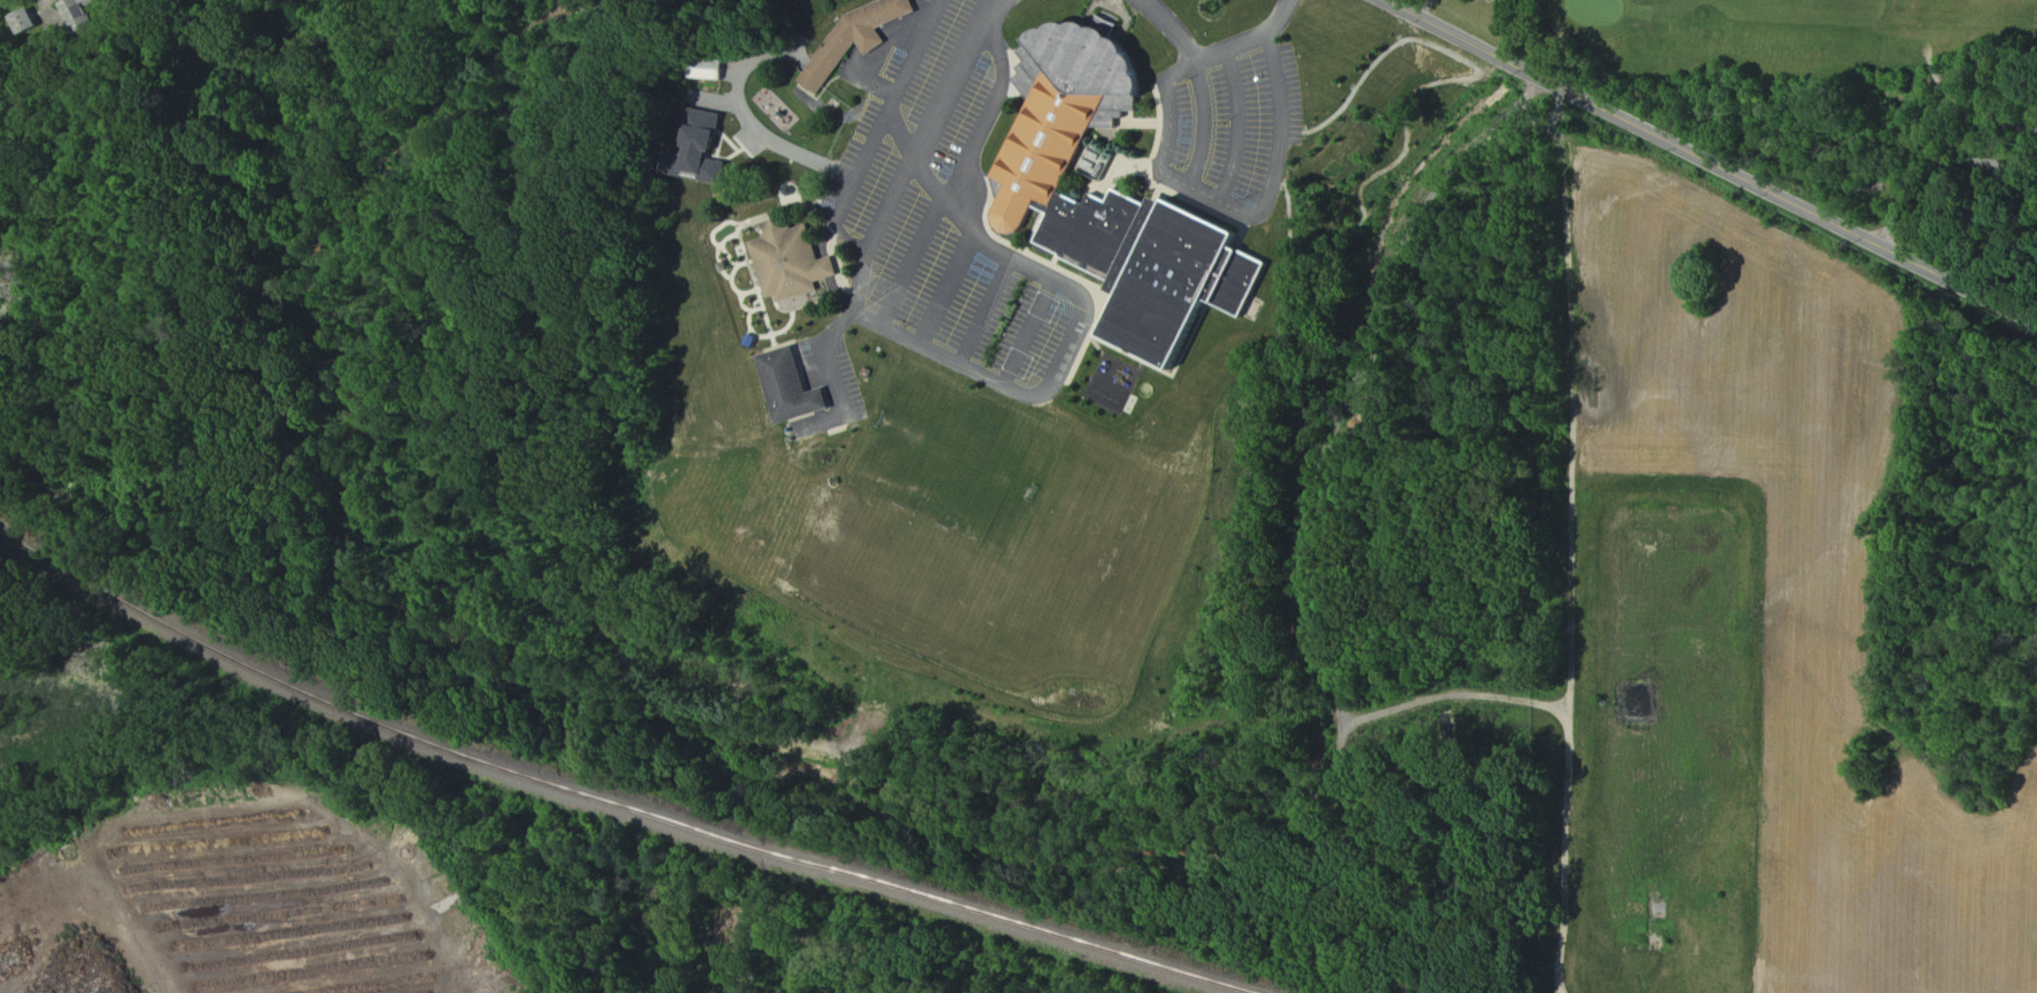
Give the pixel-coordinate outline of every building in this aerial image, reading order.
[(76,36),(97,27),(88,7),(104,0),(69,0),(62,3),(76,36)] [(914,0),(893,0),(848,17),(804,84),(824,97),(857,44),(866,50),(867,54),(888,47),(881,28),(919,14),(914,0)] [(41,30),(33,10),(15,17),(23,37),(41,30)] [(1066,196),(1092,130),(1117,129),(1152,96),(1123,27),(1097,17),(1022,48),(1027,87),(1041,87),(1037,97),(1032,98),(1000,181),(1011,185),(995,227),(1026,239),(1038,208),(1054,215),(1040,251),(1132,288),(1110,342),(1183,371),(1210,304),(1249,319),(1276,253),(1157,205),(1155,206),(1117,191),(1113,202),(1098,197),(1090,205),(1066,196)] [(725,64),(711,63),(711,68),(693,67),(693,80),(725,81),(725,64)] [(725,186),(729,163),(715,160),(724,115),(699,111),(696,127),(692,126),(683,178),(725,186)] [(753,244),(769,300),(779,297),(781,305),(821,293),(818,283),(841,277),(835,258),(821,262),(810,224),(786,231),(783,222),(764,227),(768,239),(753,244)] [(834,411),(828,390),(810,395),(797,348),(761,358),(780,426),(834,411)]
